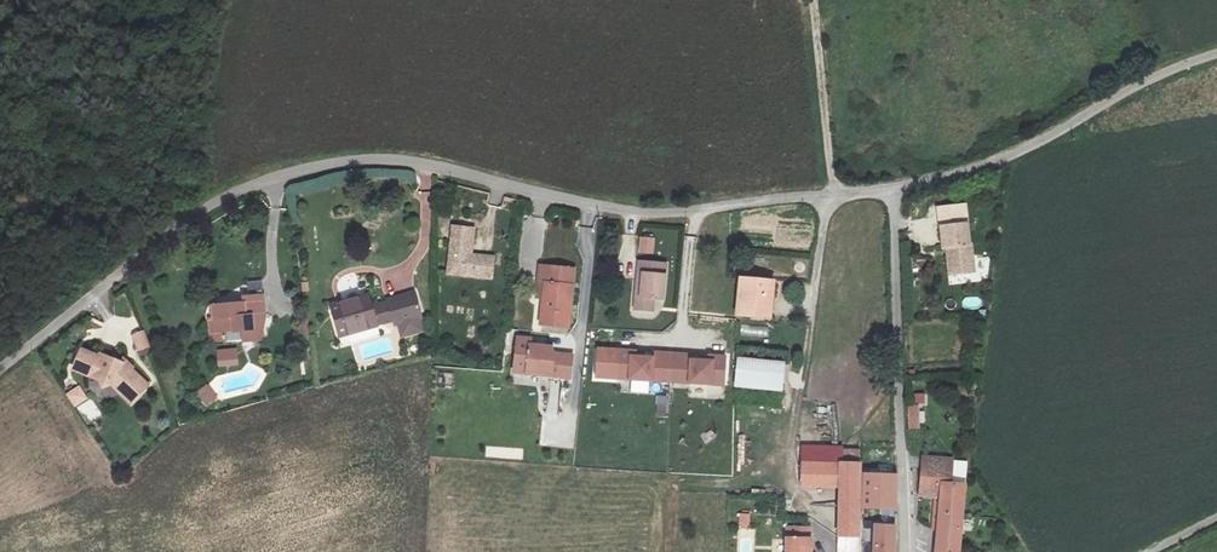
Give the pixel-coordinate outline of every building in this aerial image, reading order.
[(949,274),(974,271),(966,203),(938,207),(943,247),(949,246),(950,251),(947,252),(949,274)] [(494,256),(471,254),(473,231),(463,231),(463,227),(452,226),(448,273),(492,277),(494,256)] [(641,238),(639,253),(653,254),(655,239),(641,238)] [(637,262),(634,308),(656,310),(658,279),(665,280),(666,264),(637,262)] [(540,263),(537,298),(543,298),(540,322),(569,325),(574,267),(540,263)] [(770,319),(774,281),(739,277),(735,315),(770,319)] [(423,316),(416,289),(369,302),(367,297),(332,307),(340,334),(387,321),(388,326),(398,323),(402,336),(422,331),(418,318),(423,316)] [(265,314),(262,294),(241,296),(241,309),(235,310),(234,306),(215,307),(214,319),(218,320),(218,329),(212,330),(212,342),(225,341),(224,335),(239,333),(239,344),(261,341),(261,331),(253,331),(252,315),(265,314)] [(767,336),(768,327),(740,325),(740,334),(767,336)] [(133,335),(137,350),(150,346),(145,331),(133,335)] [(570,377),(572,354),(553,352),(551,346),(530,344),(531,338),(517,337),(514,372),(527,373),(528,367),(541,368),(540,374),(570,377)] [(690,353),(650,350),(649,355),(639,355),(639,349),(598,347),(596,377),(721,384),(723,355),(701,353),(700,359),(690,358),(690,353)] [(99,357),(81,350),(74,368),(100,379),(103,387),(111,383),(113,384),(132,400),(147,383),(130,368),(130,369),(120,365),(121,363),(100,355),(99,357)] [(217,351),(218,366),(238,365),(237,350),(217,351)] [(737,358),(734,386),(779,390),(782,363),(737,358)] [(438,373),(438,385),(453,386),(454,374),(438,373)] [(557,417),(561,384),(551,382),(547,416),(557,417)] [(197,394),(206,405),(217,397),(208,386),(197,394)] [(75,406),(86,399),(78,387),(67,394),(75,406)] [(927,403),(926,393),(913,394),(914,404),(927,403)] [(668,417),(668,396),(657,395),(656,417),(668,417)] [(89,426),(102,418),(91,400),(78,409),(89,426)] [(920,405),(907,406),(908,430),(921,430),(920,405)] [(711,428),(699,435),(707,447),(718,440),(711,428)] [(838,486),(838,533),(860,535),(862,462),(841,463),(842,446),(801,445),(801,485),(838,486)] [(966,483),(952,481),(952,458),(923,456),(920,495),(940,498),(936,551),(960,551),(966,483)] [(895,507),(895,473),(863,473),(863,506),(895,507)] [(740,513),(738,528),(748,529),(750,514),(740,513)] [(895,526),(875,525),(874,551),(894,551),(895,526)] [(810,527),(786,527),(786,551),(810,551),(810,527)]
